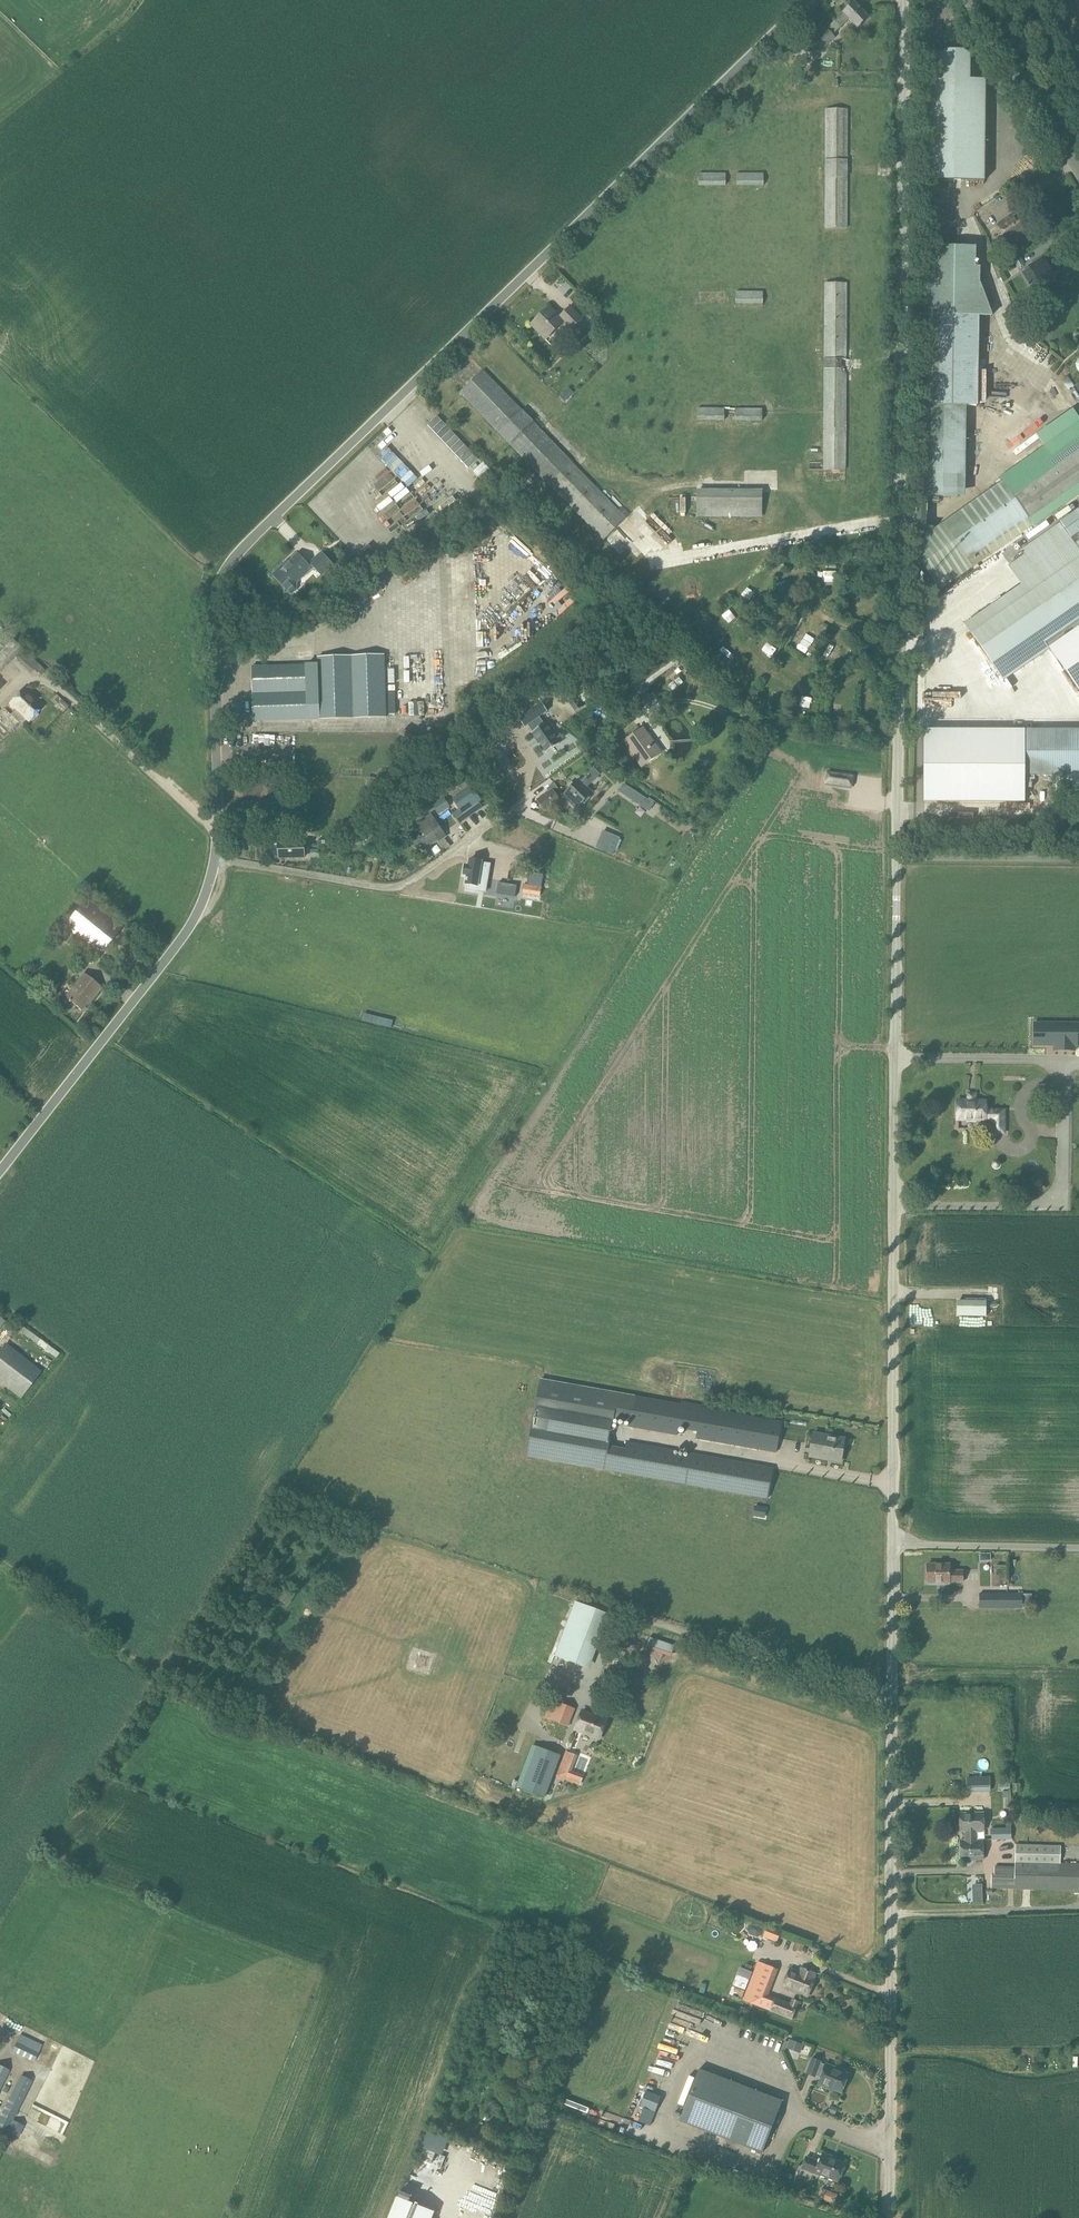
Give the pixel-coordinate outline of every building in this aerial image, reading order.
[(869,17),(854,3),(843,14),(835,22),(840,28),(849,20),(858,28),(869,17)] [(807,48),(816,57),(835,38),(827,28),(807,48)] [(944,55),(926,55),(924,180),(985,181),(986,81),(970,81),(971,56),(968,56),(963,52),(949,52),(944,55)] [(826,109),(825,229),(848,228),(848,109),(826,109)] [(886,182),(886,169),(875,169),(875,182),(886,182)] [(699,173),(699,186),(726,186),(726,173),(699,173)] [(764,186),(764,173),(737,174),(737,186),(764,186)] [(998,226),(1008,242),(1027,230),(1017,213),(998,226)] [(992,317),(995,315),(979,281),(979,269),(974,269),(975,247),(925,246),(924,315),(929,316),(929,322),(921,321),(919,404),(921,404),(920,496),(958,497),(959,485),(966,485),(967,407),(978,407),(979,316),(992,317)] [(1022,266),(1025,265),(1017,253),(1010,257),(1017,269),(1022,266)] [(1023,269),(1015,274),(1022,285),(1030,279),(1031,282),(1044,272),(1035,258),(1025,265),(1022,266),(1023,269)] [(846,470),(847,283),(825,283),(823,470),(846,470)] [(763,292),(736,291),(736,304),(763,304),(763,292)] [(560,316),(550,307),(531,325),(546,340),(563,323),(572,331),(584,320),(570,306),(560,316)] [(998,337),(1008,336),(1007,315),(997,316),(998,337)] [(459,393),(498,433),(501,436),(499,438),(503,443),(506,440),(510,445),(604,540),(630,514),(623,506),(619,510),(534,422),(523,410),(522,410),(483,370),(459,393)] [(565,402),(569,398),(564,393),(560,397),(565,402)] [(725,421),(725,409),(698,408),(698,421),(725,421)] [(762,421),(763,409),(735,408),(735,421),(762,421)] [(994,416),(988,427),(1010,437),(1015,426),(994,416)] [(927,534),(927,530),(920,530),(923,565),(940,591),(1078,493),(1078,422),(1000,478),(1002,481),(927,534)] [(436,451),(442,448),(435,434),(430,437),(436,451)] [(446,454),(440,456),(446,472),(452,469),(446,454)] [(697,490),(697,517),(763,517),(763,490),(697,490)] [(1021,551),(1024,555),(1015,561),(1028,581),(964,626),(1003,681),(1049,649),(1078,693),(1078,510),(1021,551)] [(626,527),(619,534),(630,546),(637,539),(626,527)] [(355,557),(354,559),(362,568),(377,555),(369,546),(364,550),(355,557)] [(322,576),(333,566),(322,553),(310,564),(322,576)] [(282,585),(282,584),(285,588),(285,594),(291,595),(296,589),(296,583),(295,581),(297,579),(298,580),(311,568),(298,554),(283,568),(282,567),(273,575),(282,585)] [(776,584),(778,604),(793,602),(791,582),(776,584)] [(14,658),(30,674),(34,670),(37,673),(38,672),(41,676),(42,675),(45,671),(23,649),(12,640),(0,653),(0,671),(1,672),(14,658)] [(800,645),(793,655),(803,661),(810,651),(800,645)] [(826,650),(821,662),(833,667),(838,655),(826,650)] [(633,700),(647,690),(645,687),(680,662),(674,653),(643,675),(634,680),(624,687),(633,700)] [(307,664),(252,666),(253,722),(309,720),(319,720),(387,717),(385,654),(317,657),(319,699),(309,699),(307,664)] [(716,668),(725,659),(721,654),(712,664),(716,668)] [(1051,663),(1046,666),(1052,676),(1058,672),(1051,663)] [(798,669),(796,674),(807,679),(809,674),(798,669)] [(1060,687),(1065,684),(1060,674),(1054,677),(1060,687)] [(953,689),(958,695),(969,686),(963,680),(953,689)] [(15,710),(11,714),(20,722),(24,718),(28,722),(43,707),(24,689),(9,704),(15,710)] [(1023,703),(1029,699),(1023,691),(1018,694),(1023,703)] [(988,710),(980,696),(969,703),(978,716),(988,710)] [(542,703),(519,719),(524,727),(528,725),(539,717),(548,711),(542,703)] [(791,719),(801,720),(801,709),(791,708),(791,719)] [(539,717),(528,725),(533,732),(531,733),(536,740),(537,739),(547,753),(559,744),(554,735),(555,734),(547,723),(544,724),(539,717)] [(642,765),(660,753),(643,730),(626,742),(642,765)] [(1024,775),(1024,730),(989,730),(924,730),(924,802),(1025,802),(1025,775),(1024,775)] [(1024,730),(1024,775),(1025,775),(1055,775),(1055,794),(1078,794),(1078,730),(1024,730)] [(851,788),(852,775),(828,772),(826,785),(851,788)] [(527,781),(524,773),(516,775),(518,784),(527,781)] [(592,793),(579,780),(574,784),(572,782),(567,786),(570,789),(565,794),(578,807),(592,793)] [(624,784),(619,793),(649,812),(654,804),(624,784)] [(545,811),(560,801),(558,798),(561,795),(554,785),(548,789),(550,792),(538,800),(545,811)] [(459,809),(453,814),(454,815),(460,824),(483,808),(476,797),(470,788),(457,798),(454,800),(453,801),(459,809)] [(444,797),(432,805),(437,812),(438,815),(450,807),(448,804),(444,797)] [(430,815),(412,828),(415,833),(409,838),(416,847),(422,843),(426,848),(438,840),(439,841),(445,836),(430,815)] [(281,858),(306,856),(305,840),(280,842),(281,858)] [(279,868),(307,868),(307,860),(279,859),(279,868)] [(467,864),(465,870),(468,871),(466,884),(468,884),(468,886),(483,889),(487,863),(470,860),(469,865),(467,864)] [(540,896),(544,873),(526,870),(523,894),(540,896)] [(514,883),(500,880),(497,891),(512,894),(514,883)] [(63,926),(99,954),(120,927),(85,899),(63,926)] [(92,1000),(101,988),(83,974),(66,997),(82,1010),(90,999),(92,1000)] [(1054,1050),(1075,1050),(1075,1046),(1078,1046),(1078,1024),(1035,1023),(1034,1045),(1054,1046),(1054,1050)] [(986,1102),(986,1100),(977,1100),(977,1093),(967,1092),(967,1100),(958,1100),(957,1120),(986,1120),(992,1120),(994,1122),(994,1133),(1004,1133),(1005,1111),(986,1110),(986,1102)] [(959,1316),(988,1317),(988,1303),(959,1302),(959,1316)] [(921,1324),(909,1326),(910,1334),(922,1332),(921,1324)] [(42,1371),(6,1343),(0,1351),(0,1382),(21,1399),(42,1371)] [(630,1422),(635,1396),(541,1379),(527,1456),(604,1470),(614,1419),(630,1422)] [(697,1432),(696,1439),(776,1453),(782,1422),(703,1408),(703,1406),(682,1402),(681,1404),(635,1395),(635,1396),(630,1422),(629,1427),(678,1435),(679,1427),(687,1428),(687,1430),(697,1432)] [(809,1456),(825,1459),(826,1454),(842,1457),(845,1439),(830,1437),(831,1428),(836,1429),(837,1418),(808,1414),(806,1424),(826,1428),(825,1436),(813,1434),(809,1456)] [(685,1484),(768,1499),(774,1468),(689,1453),(688,1458),(674,1455),(675,1450),(627,1442),(621,1473),(668,1482),(667,1484),(684,1487),(685,1484)] [(934,1579),(934,1583),(950,1583),(964,1583),(964,1570),(950,1570),(950,1565),(927,1565),(927,1579),(934,1579)] [(1023,1595),(981,1594),(980,1610),(1023,1609),(1023,1595)] [(575,1601),(554,1656),(589,1669),(610,1614),(575,1601)] [(675,1648),(675,1646),(669,1644),(650,1637),(647,1645),(673,1654),(675,1648)] [(552,1700),(546,1717),(559,1722),(566,1706),(552,1700)] [(583,1710),(575,1730),(600,1739),(607,1720),(583,1710)] [(545,1797),(561,1755),(537,1746),(522,1788),(545,1797)] [(568,1781),(574,1761),(565,1758),(557,1784),(581,1792),(584,1786),(568,1781)] [(578,1761),(573,1776),(582,1779),(587,1764),(578,1761)] [(966,1841),(977,1840),(977,1831),(984,1831),(984,1813),(960,1814),(961,1832),(965,1832),(966,1841)] [(992,1841),(1012,1840),(1011,1829),(992,1829),(992,1841)] [(977,1840),(966,1841),(961,1841),(962,1861),(984,1860),(983,1840),(977,1840)] [(991,1874),(990,1901),(1007,1901),(1007,1889),(1078,1892),(1078,1864),(1061,1863),(1061,1846),(1015,1844),(1015,1867),(994,1866),(994,1874),(991,1874)] [(762,1937),(778,1942),(781,1932),(767,1926),(762,1937)] [(765,1938),(762,1944),(776,1950),(778,1944),(765,1938)] [(765,1964),(751,2000),(764,2005),(778,1970),(765,1964)] [(815,1978),(812,1977),(813,1973),(803,1969),(802,1973),(790,1968),(783,1987),(808,1997),(815,1978)] [(733,1993),(745,1997),(751,1979),(738,1975),(733,1993)] [(793,2016),(799,1999),(794,1996),(792,2001),(777,1995),(772,2008),(793,2016)] [(20,2034),(12,2052),(34,2062),(42,2045),(20,2034)] [(800,2053),(804,2045),(790,2039),(786,2048),(800,2053)] [(826,2065),(821,2063),(822,2062),(812,2057),(806,2074),(816,2077),(816,2076),(821,2078),(818,2085),(832,2090),(833,2088),(842,2091),(849,2074),(837,2069),(837,2068),(826,2064),(826,2065)] [(659,2063),(657,2069),(674,2075),(676,2070),(659,2063)] [(10,2070),(0,2065),(0,2090),(10,2070)] [(763,2153),(783,2100),(700,2069),(679,2121),(763,2153)] [(14,2119),(33,2080),(21,2075),(0,2117),(0,2128),(19,2137),(24,2125),(14,2119)] [(762,2090),(773,2093),(775,2088),(763,2085),(762,2090)] [(655,2112),(661,2096),(646,2090),(640,2107),(655,2112)] [(845,2164),(831,2158),(832,2156),(823,2153),(820,2161),(806,2156),(801,2169),(815,2175),(815,2174),(820,2176),(820,2175),(838,2181),(845,2164)] [(835,2203),(838,2194),(821,2188),(818,2198),(835,2203)] [(397,2198),(389,2217),(432,2217),(434,2213),(397,2198)]
